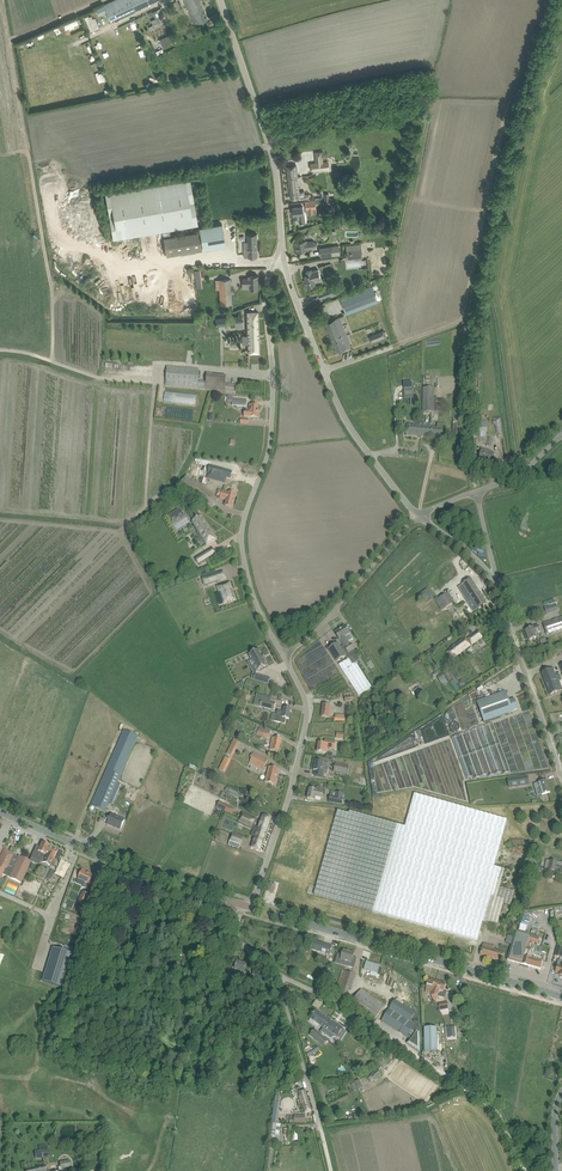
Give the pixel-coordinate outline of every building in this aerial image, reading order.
[(111,21),(156,0),(114,0),(103,5),(107,12),(111,21)] [(194,24),(207,18),(200,0),(184,0),(194,24)] [(107,12),(103,5),(96,8),(99,16),(107,12)] [(155,18),(151,20),(153,25),(158,22),(159,25),(163,23),(161,19),(158,12),(158,11),(157,11),(157,10),(153,12),(155,18)] [(89,15),(85,16),(91,31),(95,29),(89,15)] [(168,35),(160,39),(162,44),(165,43),(166,45),(172,42),(168,35)] [(312,163),(313,171),(323,169),(323,162),(312,163)] [(287,166),(291,199),(300,198),(300,200),(310,199),(309,193),(305,194),(304,191),(299,191),(296,165),(287,166)] [(105,194),(113,239),(198,225),(190,180),(105,194)] [(324,193),(325,206),(330,205),(335,205),(335,198),(329,198),(329,193),(324,193)] [(305,201),(306,210),(316,209),(315,201),(305,201)] [(292,209),(292,213),(293,213),(293,215),(294,215),(295,219),(304,218),(303,207),(293,208),(293,209),(292,209)] [(226,247),(222,224),(199,228),(203,250),(226,247)] [(248,253),(244,253),(244,258),(258,257),(257,234),(247,234),(248,243),(244,243),(244,250),(248,250),(248,253)] [(314,249),(318,244),(313,241),(307,241),(305,241),(295,242),(296,252),(309,250),(309,249),(314,249)] [(331,246),(319,248),(321,258),(333,256),(340,254),(339,245),(331,247),(331,246)] [(363,256),(362,245),(347,247),(348,251),(351,251),(351,253),(355,253),(356,257),(363,256)] [(316,284),(314,280),(321,278),(318,270),(312,271),(312,270),(306,272),(307,272),(308,276),(305,277),(307,287),(316,284)] [(243,285),(251,285),(251,289),(258,289),(258,275),(249,275),(249,278),(243,278),(243,285)] [(215,289),(219,289),(220,305),(232,304),(230,279),(215,280),(215,289)] [(318,293),(320,299),(338,293),(336,286),(318,293)] [(340,298),(346,314),(378,302),(372,286),(340,298)] [(248,353),(259,352),(258,312),(247,312),(248,353)] [(242,316),(215,319),(215,326),(215,327),(235,324),(235,328),(243,328),(242,324),(242,319),(242,316)] [(351,346),(340,317),(325,323),(337,352),(351,346)] [(369,337),(371,343),(386,337),(384,331),(369,337)] [(225,384),(226,375),(206,374),(206,381),(198,380),(199,370),(167,367),(166,386),(198,388),(225,391),(237,392),(238,385),(225,384)] [(423,412),(434,412),(434,388),(423,388),(423,412)] [(165,402),(196,406),(196,395),(166,391),(165,402)] [(232,405),(246,406),(247,400),(233,399),(232,395),(228,395),(227,402),(232,403),(232,405)] [(258,410),(258,405),(249,404),(248,410),(244,410),(243,417),(259,418),(259,410),(258,410)] [(475,418),(475,431),(476,431),(476,437),(476,443),(480,443),(480,442),(487,444),(487,446),(491,447),(493,439),(489,438),(485,437),(480,437),(480,431),(487,431),(487,421),(481,421),(481,418),(475,418)] [(495,432),(501,432),(501,421),(488,421),(488,428),(495,428),(495,432)] [(407,424),(406,435),(424,437),(425,426),(430,427),(430,423),(423,423),(423,426),(419,426),(413,425),(407,424)] [(425,426),(424,437),(442,439),(443,433),(443,428),(430,427),(425,426)] [(490,453),(491,450),(482,448),(479,461),(488,463),(488,461),(493,462),(495,454),(490,453)] [(231,479),(233,472),(210,465),(208,472),(209,473),(208,478),(225,483),(226,477),(231,479)] [(180,485),(208,504),(213,507),(219,497),(186,475),(180,485)] [(225,506),(232,508),(236,494),(229,492),(229,493),(222,491),(220,499),(227,500),(225,506)] [(170,513),(172,518),(183,513),(181,508),(170,513)] [(192,522),(203,540),(206,545),(216,539),(202,515),(200,516),(196,509),(189,514),(193,520),(192,522)] [(199,565),(209,558),(205,552),(195,558),(199,565)] [(219,581),(216,574),(203,578),(205,586),(219,581)] [(457,586),(466,601),(467,601),(474,612),(487,604),(471,578),(457,586)] [(235,599),(231,588),(232,588),(230,582),(217,587),(219,592),(220,592),(223,603),(235,599)] [(439,598),(446,608),(455,602),(449,592),(439,598)] [(555,598),(543,602),(547,613),(559,609),(555,598)] [(543,623),(547,635),(561,629),(561,617),(543,623)] [(527,627),(528,629),(525,630),(529,640),(539,636),(538,633),(541,631),(539,625),(534,627),(533,624),(527,627)] [(344,646),(347,652),(353,648),(350,642),(349,642),(353,639),(350,634),(345,626),(335,633),(340,640),(344,646)] [(468,638),(472,644),(482,637),(478,631),(468,638)] [(446,650),(452,657),(470,645),(465,638),(461,640),(462,641),(459,643),(458,641),(446,650)] [(329,648),(337,662),(346,656),(338,643),(329,648)] [(297,660),(312,688),(339,673),(325,645),(322,647),(322,646),(311,652),(297,660)] [(268,665),(264,659),(265,659),(263,655),(262,655),(259,649),(249,655),(252,660),(253,660),(255,664),(254,665),(257,670),(268,665)] [(339,664),(359,695),(372,686),(352,656),(339,664)] [(550,695),(561,690),(561,689),(559,682),(561,681),(559,674),(556,675),(553,668),(541,672),(550,695)] [(269,684),(270,678),(255,674),(254,680),(269,684)] [(437,677),(443,686),(448,683),(442,674),(437,677)] [(415,690),(418,695),(423,691),(420,686),(415,690)] [(477,702),(484,722),(513,712),(513,711),(518,709),(515,698),(509,700),(506,691),(477,702)] [(260,706),(274,709),(276,703),(266,701),(267,697),(256,694),(255,698),(257,698),(255,704),(260,706)] [(322,716),(327,717),(330,717),(331,709),(329,709),(330,705),(323,704),(322,716)] [(284,711),(278,710),(275,721),(285,723),(286,718),(289,719),(291,709),(284,708),(284,711)] [(334,720),(349,722),(349,715),(335,713),(334,720)] [(259,726),(257,735),(269,738),(270,733),(271,729),(265,728),(265,727),(259,726)] [(93,800),(91,805),(105,811),(107,806),(109,803),(115,788),(118,782),(133,747),(138,735),(124,729),(119,741),(93,800)] [(456,737),(464,778),(500,772),(499,767),(495,768),(495,764),(491,765),(490,759),(488,749),(471,752),(470,748),(466,749),(463,735),(456,737)] [(270,749),(279,751),(282,739),(272,737),(270,749)] [(227,753),(233,756),(238,745),(240,741),(234,738),(232,742),(227,753)] [(317,752),(323,752),(327,753),(327,748),(335,749),(336,740),(325,739),(324,743),(319,742),(317,752)] [(250,762),(264,769),(268,760),(254,753),(250,762)] [(219,769),(225,772),(231,759),(225,756),(219,769)] [(314,768),(314,770),(315,770),(314,775),(321,777),(321,776),(322,772),(327,773),(328,769),(329,763),(323,762),(316,760),(314,768)] [(347,774),(349,766),(336,763),(334,771),(347,774)] [(265,782),(270,783),(275,784),(279,769),(269,767),(265,782)] [(394,781),(391,781),(392,788),(412,786),(411,773),(400,774),(400,775),(393,776),(394,781)] [(528,776),(508,779),(509,787),(529,784),(528,776)] [(538,783),(534,784),(535,788),(540,787),(542,794),(544,794),(550,792),(547,780),(541,782),(538,783)] [(115,788),(109,803),(114,805),(118,795),(120,795),(124,785),(118,782),(115,788)] [(227,786),(225,791),(228,792),(241,798),(243,794),(230,788),(227,786)] [(316,790),(310,788),(307,798),(315,800),(315,797),(321,798),(322,794),(325,794),(326,789),(317,787),(316,790)] [(343,798),(344,794),(336,792),(331,791),(331,796),(330,795),(329,802),(342,805),(343,798)] [(493,866),(507,819),(414,793),(405,827),(350,811),(349,814),(338,810),(314,895),(477,940),(483,919),(498,924),(498,920),(503,904),(511,906),(514,892),(500,887),(505,869),(493,866)] [(217,807),(232,814),(235,808),(220,801),(217,807)] [(107,824),(120,830),(125,820),(116,816),(118,813),(113,811),(107,824)] [(243,813),(239,822),(242,824),(247,826),(251,828),(254,823),(250,821),(252,817),(243,813)] [(267,831),(272,819),(262,816),(258,828),(267,831)] [(261,850),(266,835),(267,831),(258,828),(251,847),(261,850)] [(230,840),(228,845),(237,848),(238,843),(235,842),(238,836),(232,834),(230,840)] [(36,845),(31,857),(40,861),(51,866),(51,864),(53,861),(56,855),(58,849),(48,844),(42,842),(40,847),(36,845)] [(0,878),(3,874),(9,877),(21,883),(28,867),(31,861),(29,861),(20,856),(16,864),(10,862),(14,854),(4,849),(1,855),(1,856),(0,856),(0,878)] [(557,865),(558,862),(549,860),(547,869),(561,872),(561,866),(557,865)] [(82,870),(78,879),(79,879),(76,884),(87,889),(90,884),(92,880),(91,880),(93,874),(82,870)] [(85,905),(90,895),(83,892),(78,902),(81,903),(85,905)] [(173,929),(182,932),(184,924),(175,922),(173,929)] [(514,936),(509,954),(507,960),(522,964),(529,967),(529,966),(541,969),(543,961),(545,954),(536,951),(540,937),(516,930),(514,936)] [(309,949),(330,955),(330,954),(334,955),(336,948),(333,947),(333,946),(314,941),(309,940),(311,941),(309,949)] [(502,961),(505,953),(492,949),(493,946),(483,943),(480,955),(502,961)] [(63,987),(73,953),(53,948),(43,982),(63,987)] [(350,962),(349,965),(354,966),(355,963),(357,958),(353,957),(354,953),(344,950),(341,959),(350,962)] [(171,970),(178,972),(181,957),(174,955),(171,970)] [(185,971),(197,974),(200,961),(188,958),(185,971)] [(235,969),(238,970),(237,976),(245,978),(247,972),(245,971),(247,964),(237,961),(235,969)] [(366,961),(364,969),(371,971),(378,973),(380,965),(366,961)] [(226,974),(227,970),(220,968),(218,977),(228,979),(229,975),(226,974)] [(325,968),(321,981),(327,983),(331,969),(325,968)] [(353,983),(356,975),(346,972),(344,977),(341,976),(338,985),(351,989),(353,983)] [(431,995),(433,998),(437,981),(428,979),(426,986),(427,986),(425,992),(431,994),(431,995)] [(437,981),(433,998),(434,1001),(436,1001),(437,997),(438,997),(438,996),(445,998),(446,992),(444,991),(446,984),(437,981)] [(351,1004),(352,1004),(375,1020),(385,1005),(361,989),(351,1004)] [(407,1043),(420,1052),(419,1031),(419,1016),(395,1000),(382,1021),(410,1039),(407,1043)] [(440,1010),(449,1009),(447,1002),(439,1004),(440,1010)] [(317,1010),(311,1019),(324,1028),(321,1031),(332,1038),(334,1035),(337,1037),(343,1028),(340,1026),(317,1010)] [(437,1052),(437,1027),(424,1027),(425,1052),(437,1052)] [(310,1035),(323,1046),(328,1040),(315,1029),(310,1035)] [(306,1054),(308,1057),(320,1049),(317,1046),(306,1054)] [(370,1075),(374,1080),(381,1074),(377,1069),(370,1075)] [(298,1092),(304,1113),(311,1111),(305,1090),(298,1092)] [(275,1101),(272,1118),(278,1119),(281,1102),(275,1101)] [(378,1111),(379,1118),(388,1116),(387,1109),(378,1111)] [(271,1135),(270,1144),(279,1145),(280,1135),(279,1135),(280,1129),(278,1129),(279,1128),(280,1124),(272,1123),(271,1135)] [(36,1151),(37,1158),(48,1157),(47,1149),(36,1151)] [(61,1170),(61,1169),(71,1167),(69,1160),(59,1162),(60,1167),(58,1167),(59,1170),(61,1170)]
